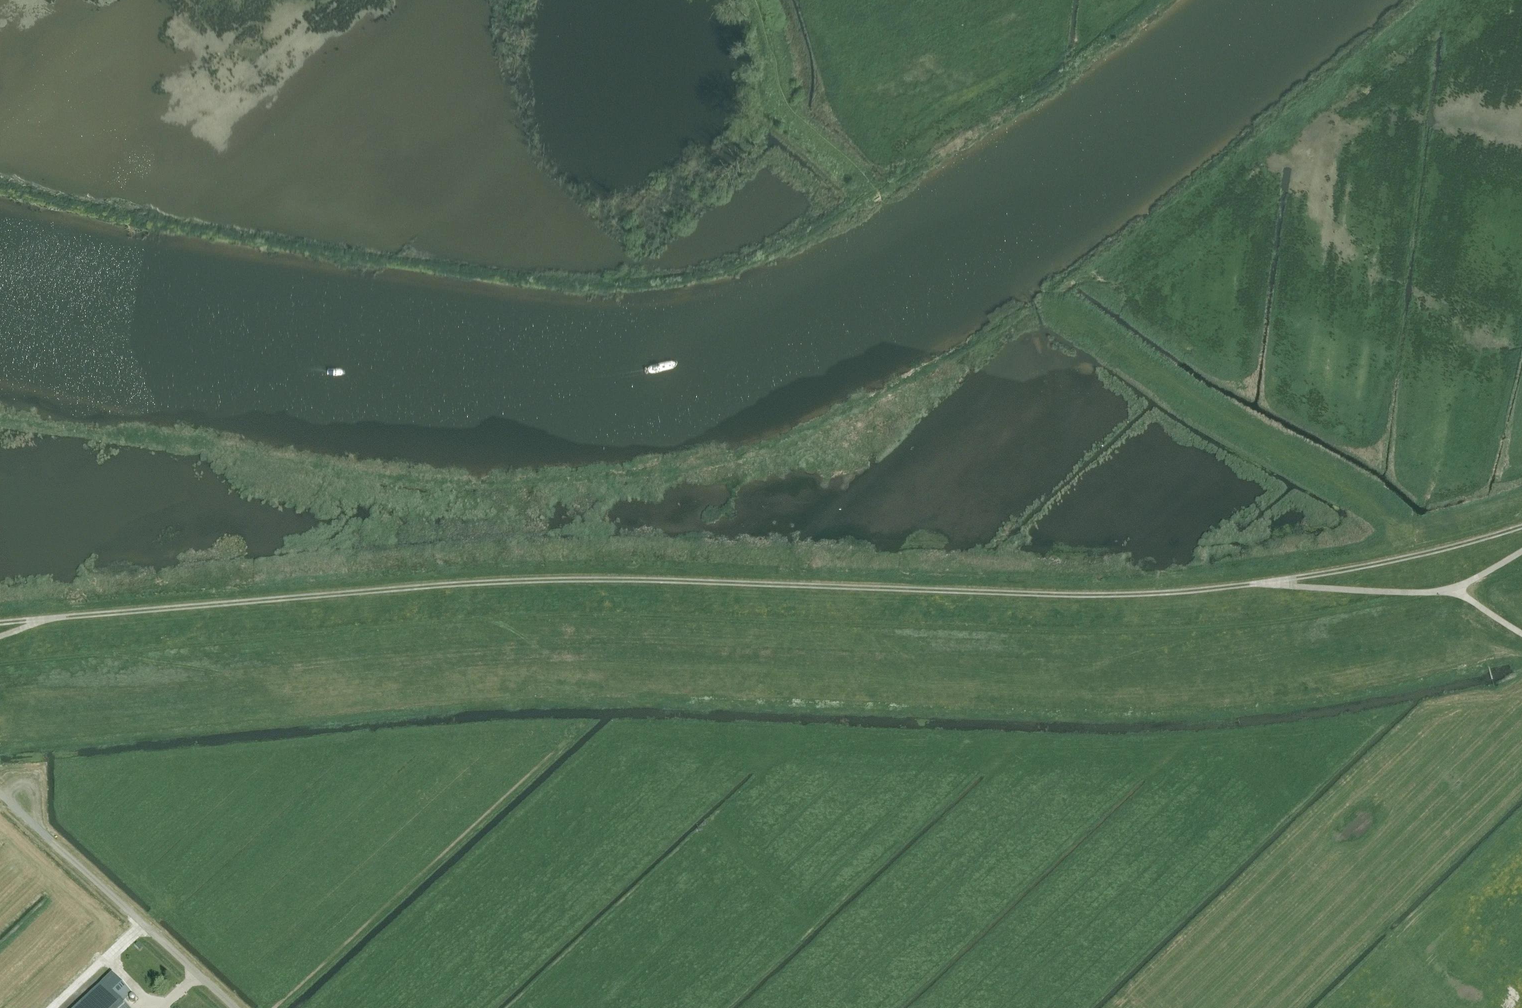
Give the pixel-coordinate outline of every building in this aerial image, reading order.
[(122,1004),(132,994),(114,975),(81,1005),(78,1007),(126,1007),(122,1004)]
